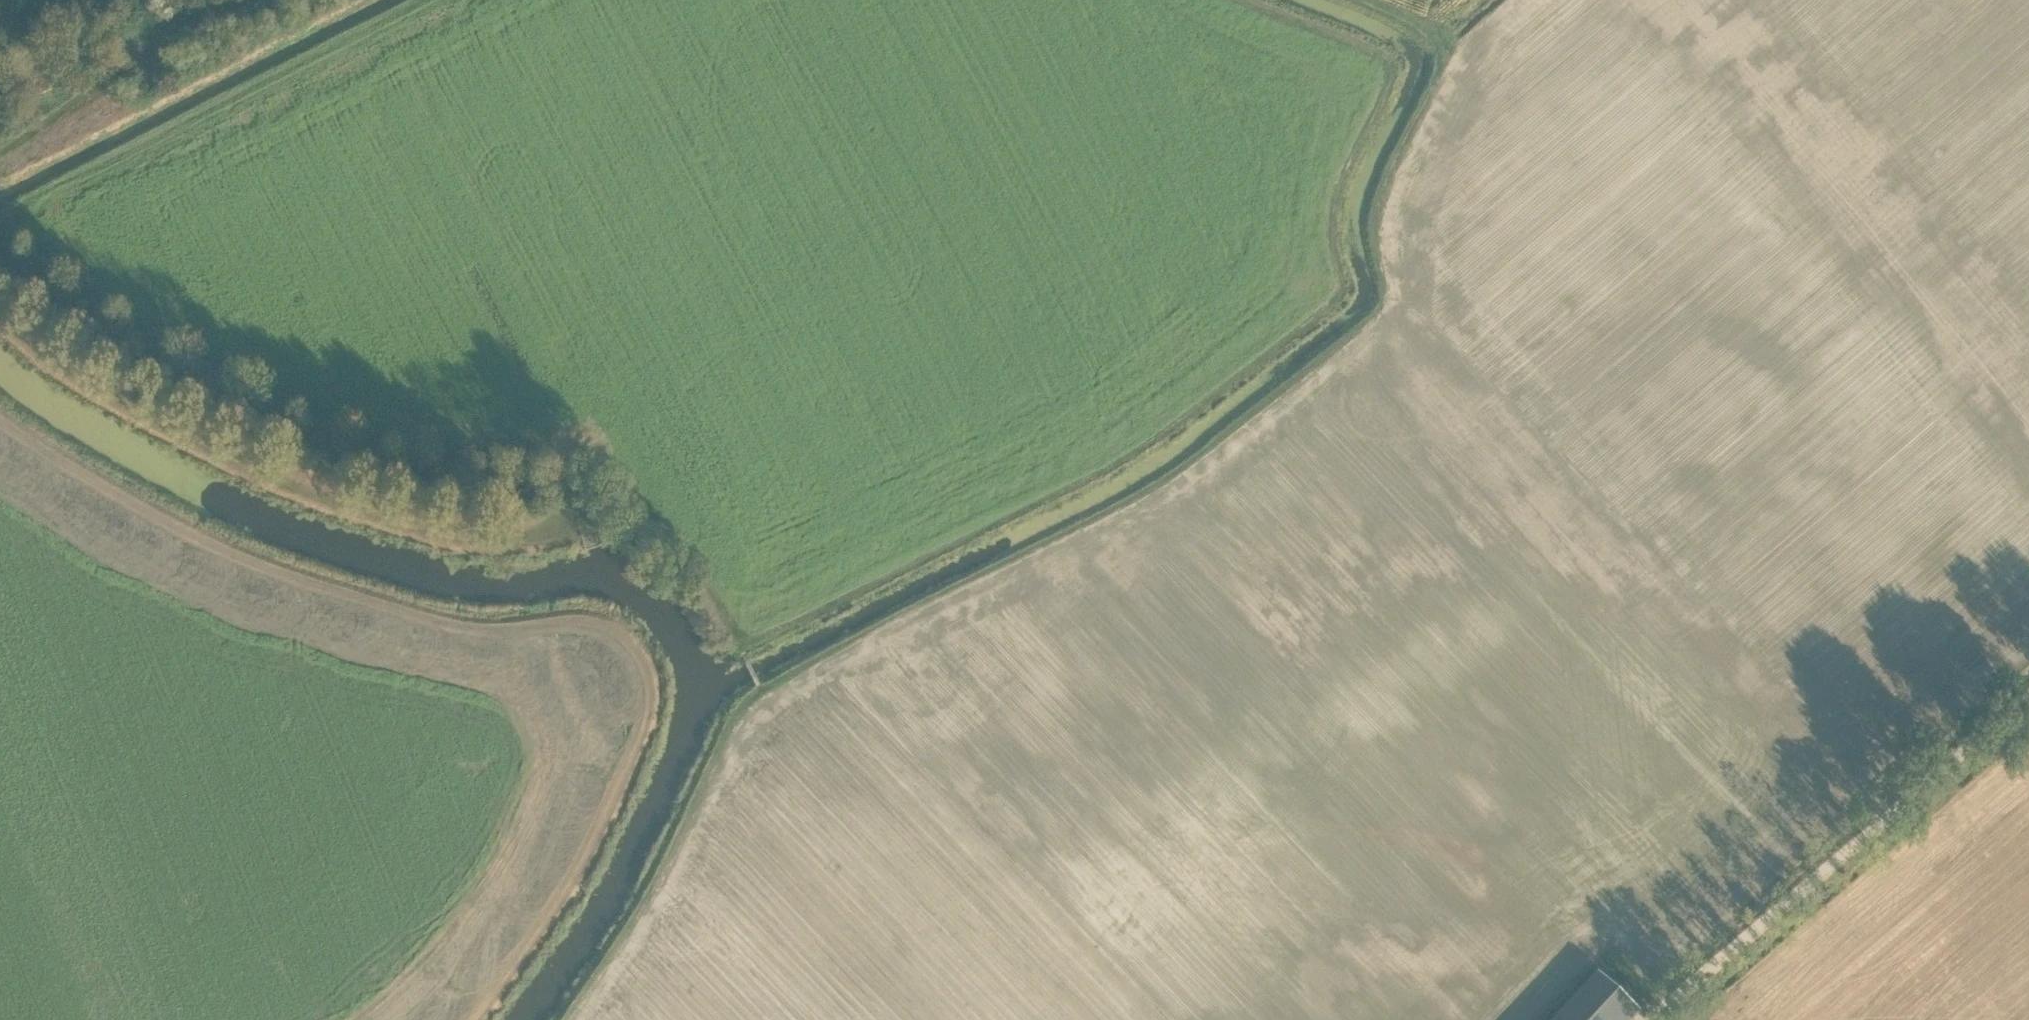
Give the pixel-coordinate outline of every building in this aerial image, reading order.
[(1639,1011),(1598,973),(1555,1019),(1631,1019),(1639,1011)]
